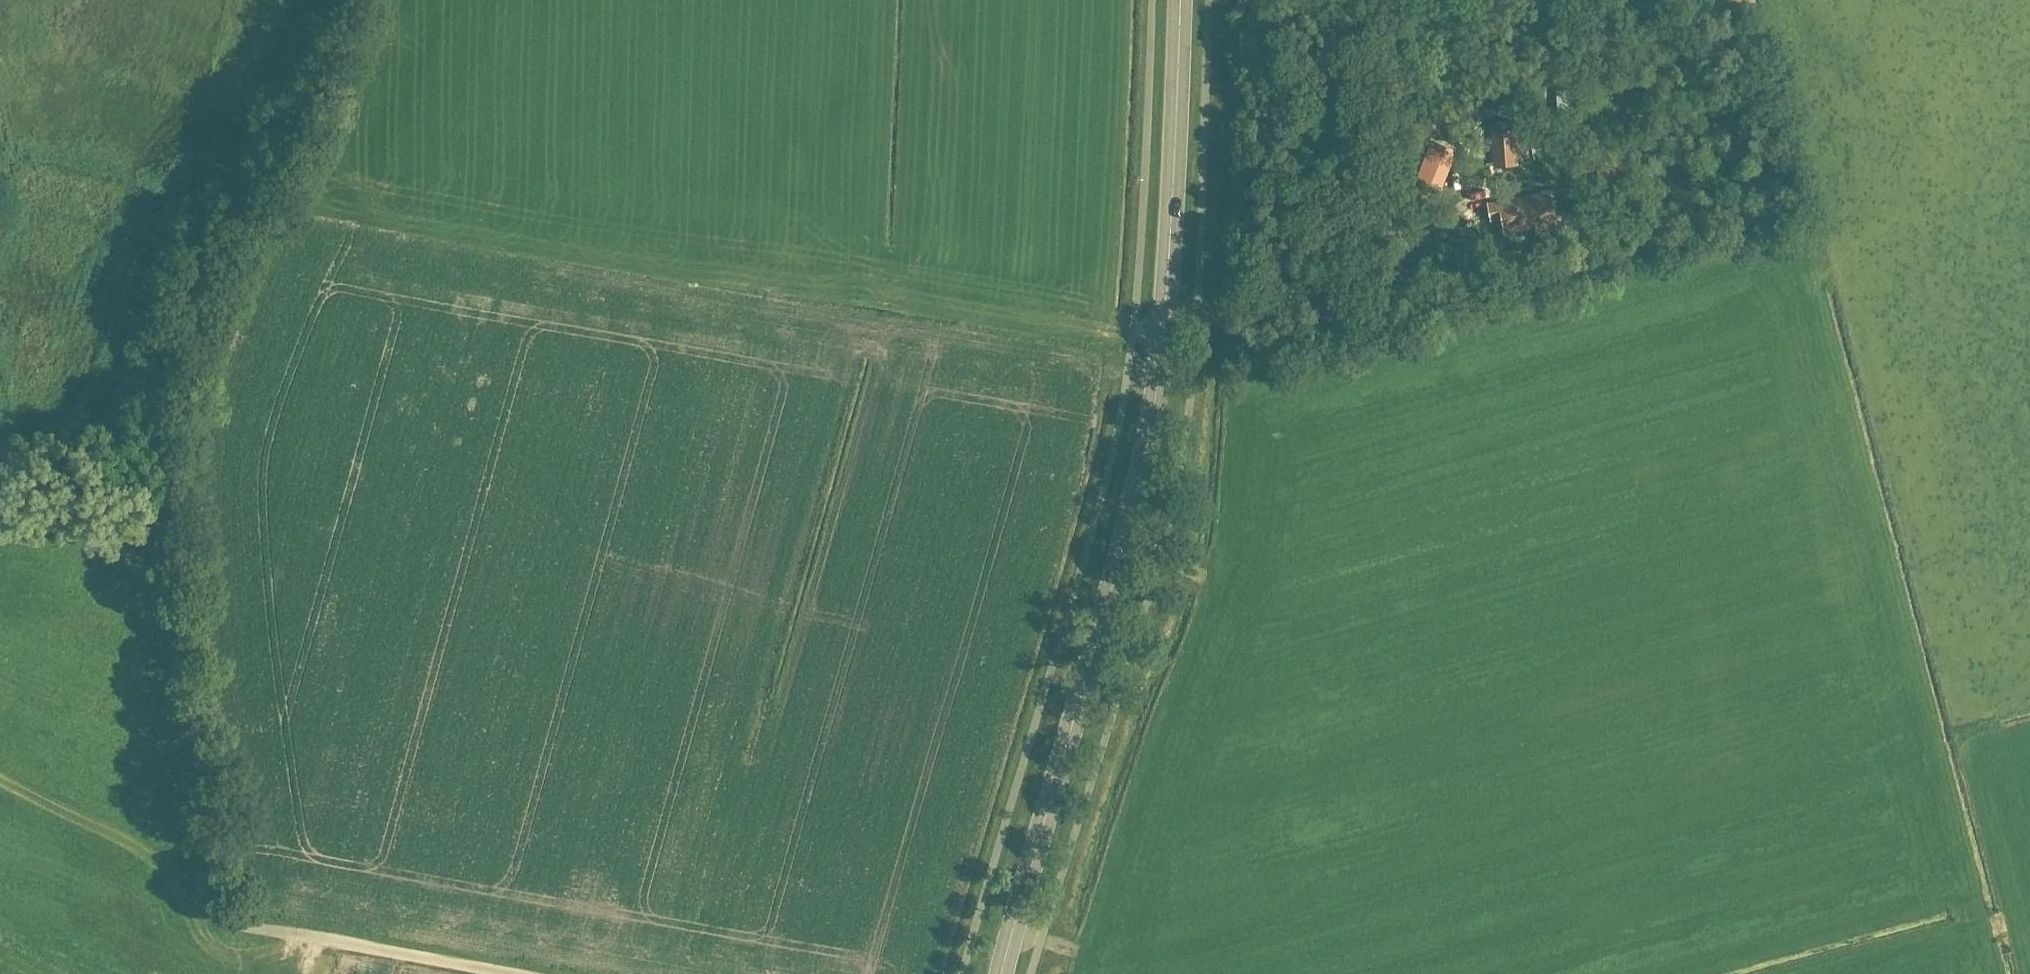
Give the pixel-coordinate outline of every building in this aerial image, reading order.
[(1498,133),(1500,166),(1517,165),(1515,132),(1498,133)] [(1454,152),(1433,142),(1428,152),(1449,162),(1454,152)] [(1536,231),(1556,227),(1552,204),(1536,206),(1535,198),(1503,204),(1507,231),(1535,226),(1536,231)]
